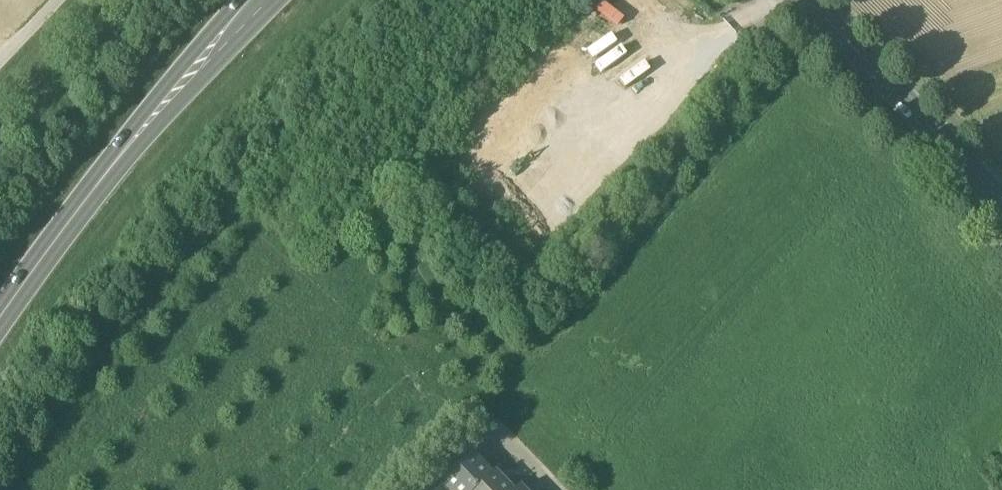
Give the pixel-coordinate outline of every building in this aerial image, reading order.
[(441,487),(444,489),(479,489),(491,478),(471,458),(441,487)] [(494,475),(491,478),(479,489),(508,489),(494,475)]
